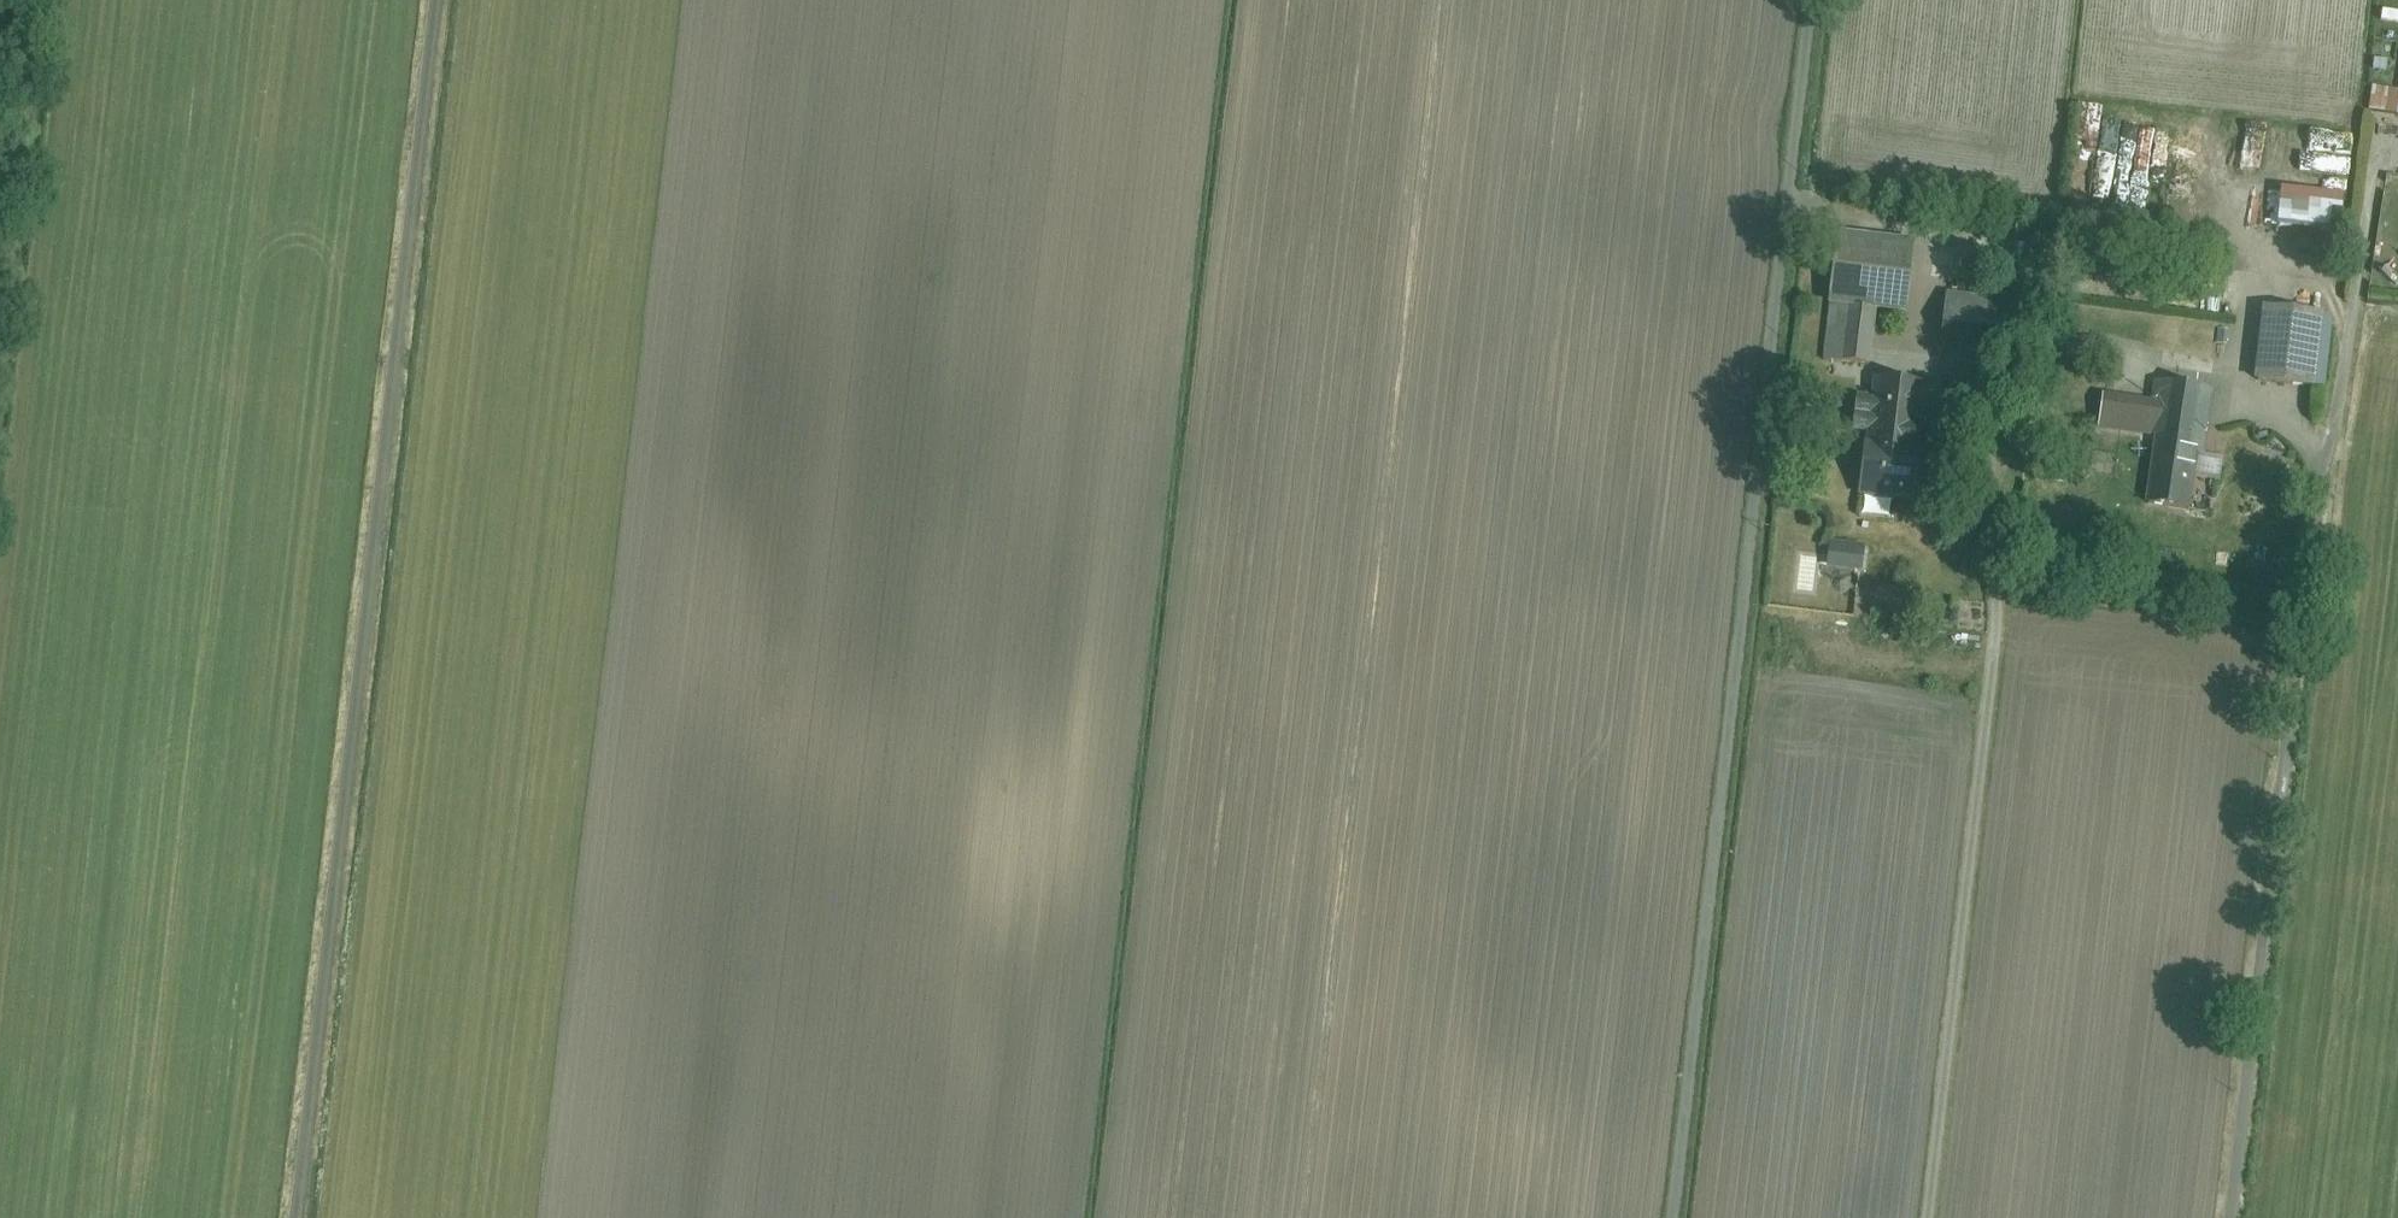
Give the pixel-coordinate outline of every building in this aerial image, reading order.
[(1922,246),(1840,236),(1824,364),(1866,369),(1873,308),(1914,313),(1922,246)] [(1956,297),(1952,330),(2005,337),(2010,304),(1956,297)] [(2265,311),(2254,386),(2319,395),(2329,319),(2265,311)] [(1918,502),(1927,428),(1944,430),(1948,395),(1931,394),(1932,384),(1873,377),(1859,495),(1918,502)] [(2163,387),(2149,507),(2195,512),(2208,392),(2163,387)] [(1827,541),(1824,571),(1862,575),(1865,545),(1827,541)]
